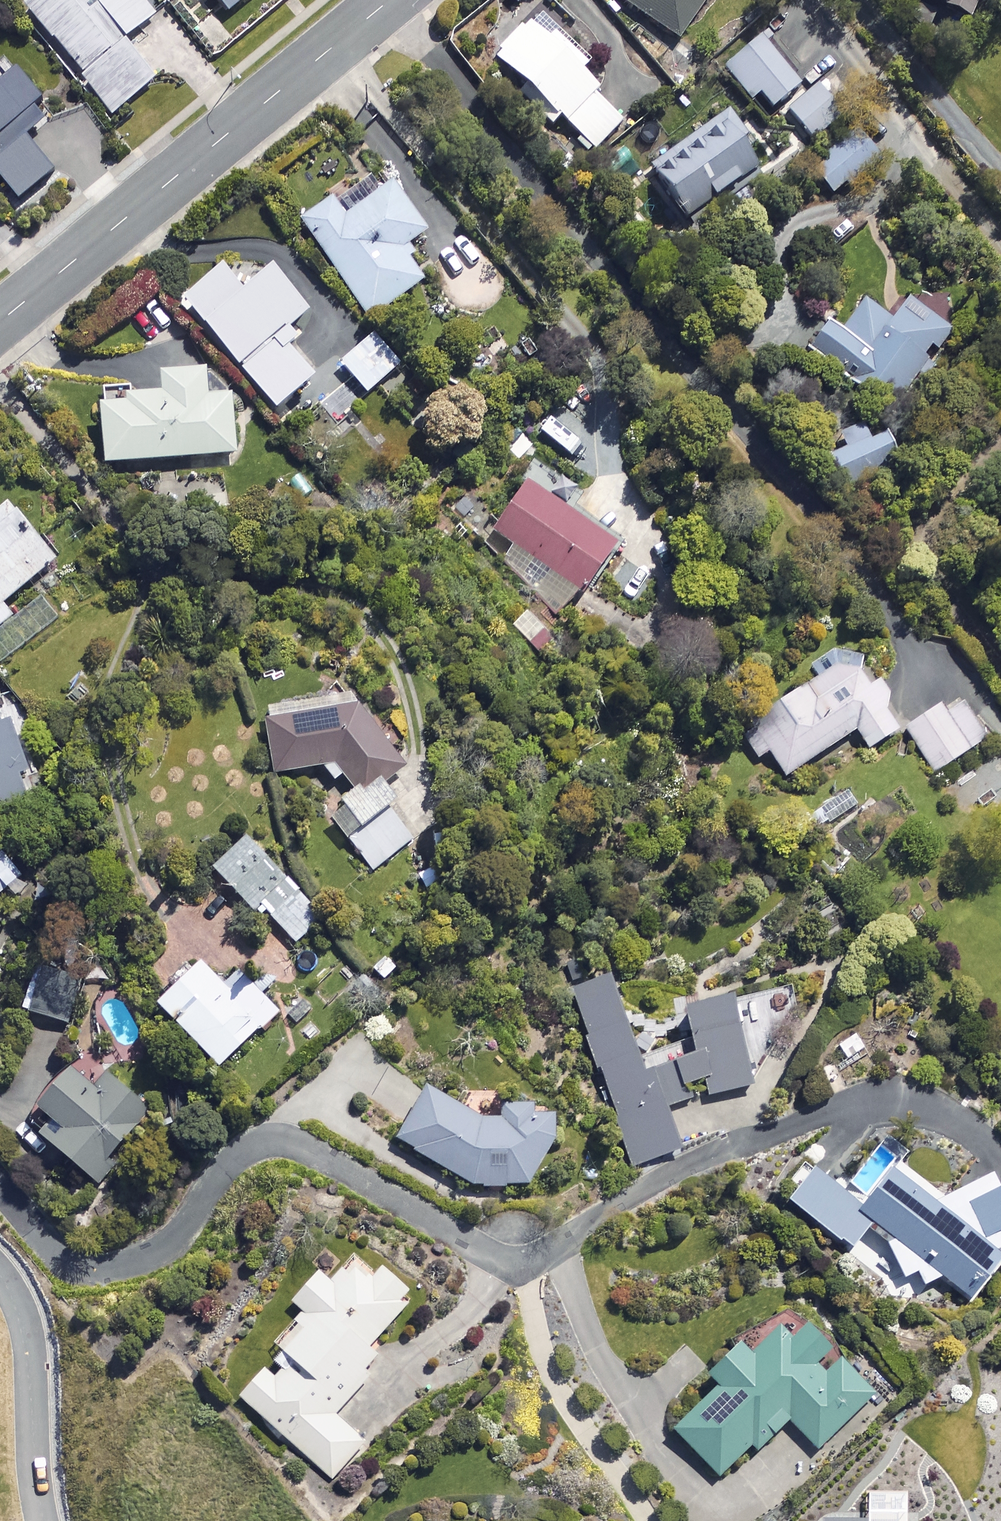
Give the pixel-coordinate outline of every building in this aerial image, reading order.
[(139,0),(27,0),(22,5),(84,77),(81,79),(111,114),(153,78),(121,41),(152,15),(139,0)] [(227,13),(242,0),(216,0),(227,13)] [(677,40),(705,0),(621,0),(677,40)] [(968,19),(977,0),(927,0),(968,19)] [(551,127),(557,119),(594,150),(622,121),(593,93),(596,89),(578,71),(585,64),(534,15),(493,58),(535,99),(528,108),(551,127)] [(798,84),(758,38),(723,68),(750,99),(757,92),(771,108),(798,84)] [(48,117),(11,73),(0,82),(0,179),(17,199),(50,171),(23,139),(48,117)] [(839,113),(816,86),(787,111),(811,138),(839,113)] [(756,147),(728,112),(650,175),(690,223),(754,171),(743,157),(756,147)] [(878,158),(857,131),(810,167),(832,194),(878,158)] [(423,233),(389,184),(342,217),(330,199),(300,219),(368,318),(420,282),(399,250),(423,233)] [(283,346),(296,335),(288,325),(306,310),(269,266),(239,291),(218,266),(179,298),(273,410),(311,379),(283,346)] [(893,320),(864,301),(842,334),(825,323),(807,351),(893,408),(946,328),(905,301),(893,320)] [(399,364),(373,334),(339,363),(365,393),(399,364)] [(228,390),(206,370),(157,374),(159,394),(129,397),(129,388),(96,390),(102,464),(233,454),(228,390)] [(860,420),(839,429),(846,448),(827,456),(840,489),(876,474),(875,470),(896,461),(885,433),(868,440),(860,420)] [(578,495),(536,465),(489,530),(516,550),(504,567),(565,612),(615,545),(567,509),(578,495)] [(6,503),(0,508),(0,626),(11,616),(1,604),(54,559),(6,503)] [(902,726),(854,651),(736,727),(756,758),(767,750),(784,776),(855,731),(867,749),(902,726)] [(340,772),(355,791),(323,817),(368,874),(411,839),(385,806),(394,799),(383,786),(402,771),(341,695),(257,711),(269,775),(318,766),(331,780),(340,772)] [(942,710),(939,705),(904,728),(935,773),(987,737),(960,697),(942,710)] [(24,799),(15,774),(24,771),(5,717),(0,719),(0,808),(24,799)] [(321,917),(243,837),(210,868),(256,915),(262,910),(294,943),(321,917)] [(0,853),(0,910),(29,883),(0,853)] [(843,921),(826,897),(789,921),(806,946),(843,921)] [(229,994),(196,961),(153,1002),(216,1067),(275,1011),(245,979),(229,994)] [(76,987),(36,976),(26,1012),(66,1023),(76,987)] [(640,1074),(606,978),(570,990),(633,1167),(678,1151),(663,1108),(691,1098),(686,1083),(701,1078),(708,1098),(752,1082),(722,997),(678,1012),(694,1055),(640,1074)] [(857,1028),(833,1042),(844,1061),(868,1048),(857,1028)] [(92,1092),(63,1069),(33,1107),(53,1123),(41,1139),(97,1183),(152,1113),(105,1076),(92,1092)] [(525,1184),(543,1150),(549,1113),(499,1104),(495,1120),(481,1122),(424,1090),(397,1138),(479,1184),(525,1184)] [(847,1247),(866,1221),(967,1297),(1000,1251),(1000,1195),(989,1170),(943,1192),(899,1160),(894,1166),(873,1150),(842,1192),(808,1167),(784,1200),(847,1247)] [(272,1374),(265,1367),(239,1397),(333,1479),(366,1442),(334,1414),(384,1357),(369,1344),(411,1295),(360,1251),(331,1284),(314,1269),(288,1299),(301,1311),(294,1318),(301,1325),(271,1360),(279,1366),(272,1374)] [(713,1479),(750,1443),(758,1451),(786,1423),(813,1451),(872,1393),(807,1325),(790,1341),(777,1328),(749,1355),(737,1343),(704,1375),(712,1384),(666,1429),(713,1479)]
